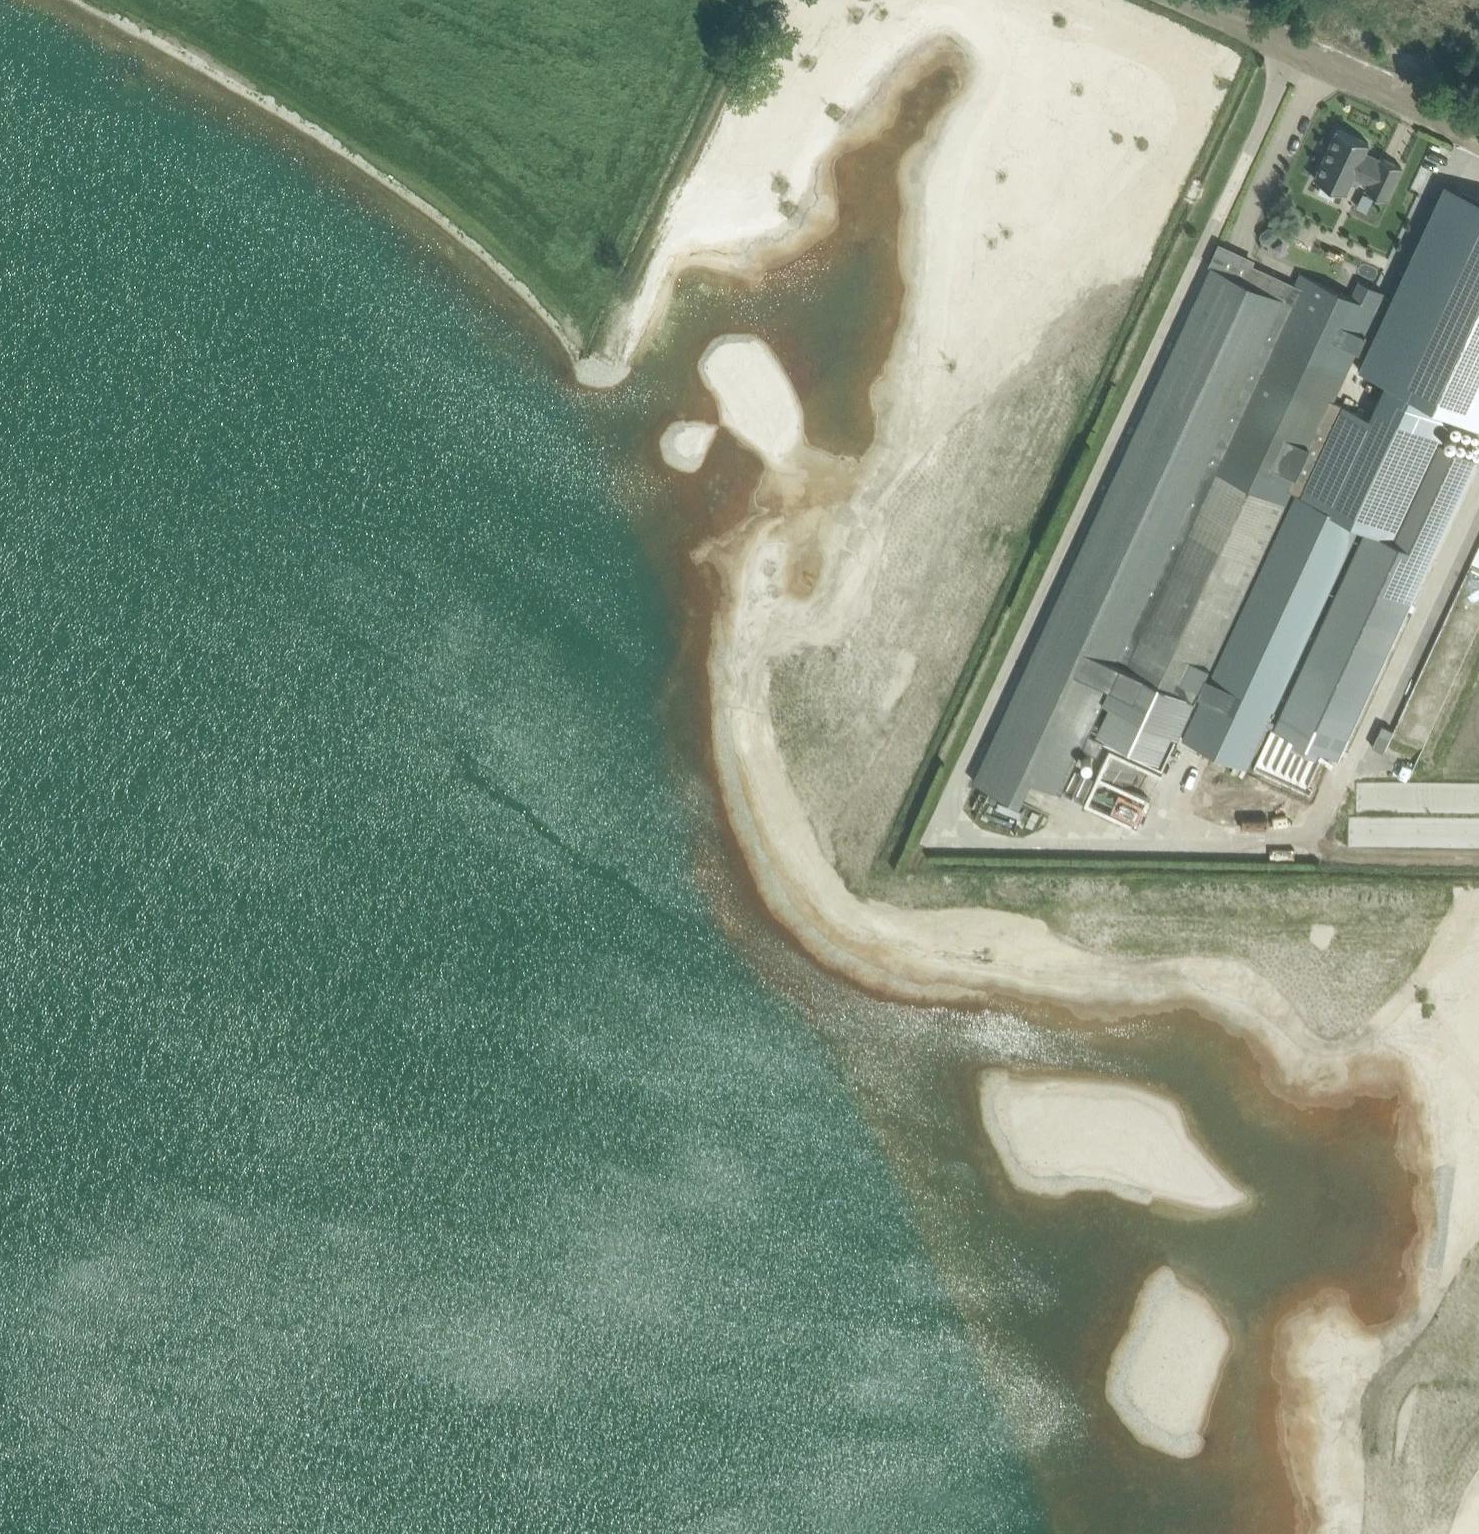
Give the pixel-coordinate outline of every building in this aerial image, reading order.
[(1364,189),(1386,199),(1401,167),(1379,157),(1378,159),(1364,152),(1368,143),(1337,128),(1313,178),(1322,182),(1318,191),(1332,198),(1337,189),(1345,193),(1352,176),(1367,183),(1364,189)] [(1273,214),(1269,222),(1277,226),(1281,218),(1273,214)] [(1370,413),(1334,396),(1382,293),(1358,282),(1351,297),(1299,273),(1287,300),(1261,287),(1211,264),(993,738),(973,780),(1007,796),(1018,772),(1061,793),(1082,748),(1098,755),(1104,741),(1162,768),(1176,739),(1169,735),(1170,732),(1177,735),(1197,692),(1203,695),(1183,738),(1247,768),(1267,724),(1294,736),(1286,754),(1310,766),(1318,748),(1338,757),(1476,458),(1440,441),(1478,357),(1478,356),(1466,350),(1478,322),(1478,231),(1459,222),(1370,413)] [(1262,230),(1261,235),(1263,239),(1269,240),(1276,235),(1277,230),(1274,225),(1269,225),(1262,230)] [(1349,844),(1478,847),(1478,815),(1467,815),(1468,801),(1469,801),(1470,783),(1357,780),(1357,813),(1349,813),(1349,844)] [(1230,814),(1254,815),(1254,807),(1230,807),(1230,814)]
